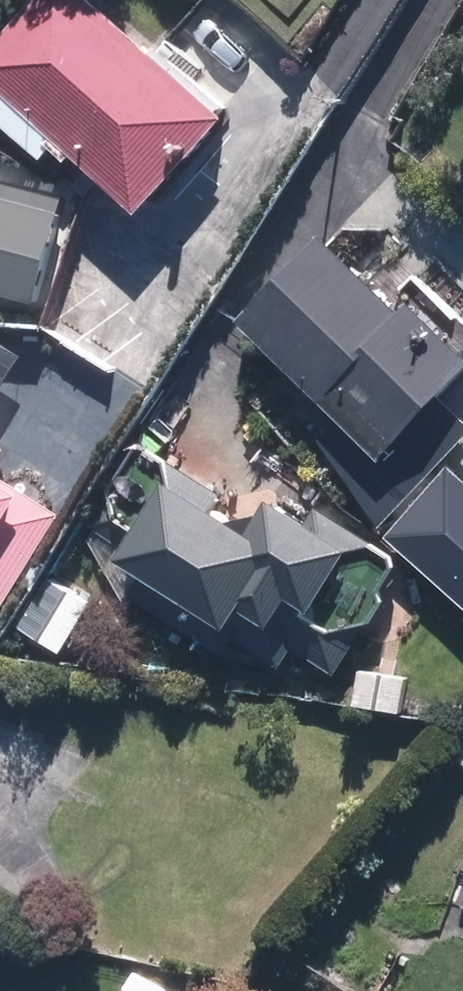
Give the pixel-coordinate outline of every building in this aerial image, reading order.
[(112,0),(45,0),(0,51),(0,67),(160,207),(242,114),(112,0)] [(389,129),(345,106),(335,217),(384,221),(389,129)] [(52,301),(78,197),(0,178),(0,288),(52,301)] [(427,292),(416,304),(334,230),(254,319),(406,454),(462,390),(462,324),(427,292)] [(44,490),(48,484),(7,460),(16,446),(0,436),(0,595),(17,605),(74,508),(44,490)] [(292,494),(276,524),(142,449),(98,527),(156,560),(136,596),(236,652),(256,618),(348,669),(410,560),(292,494)] [(402,532),(462,585),(462,461),(402,532)]
